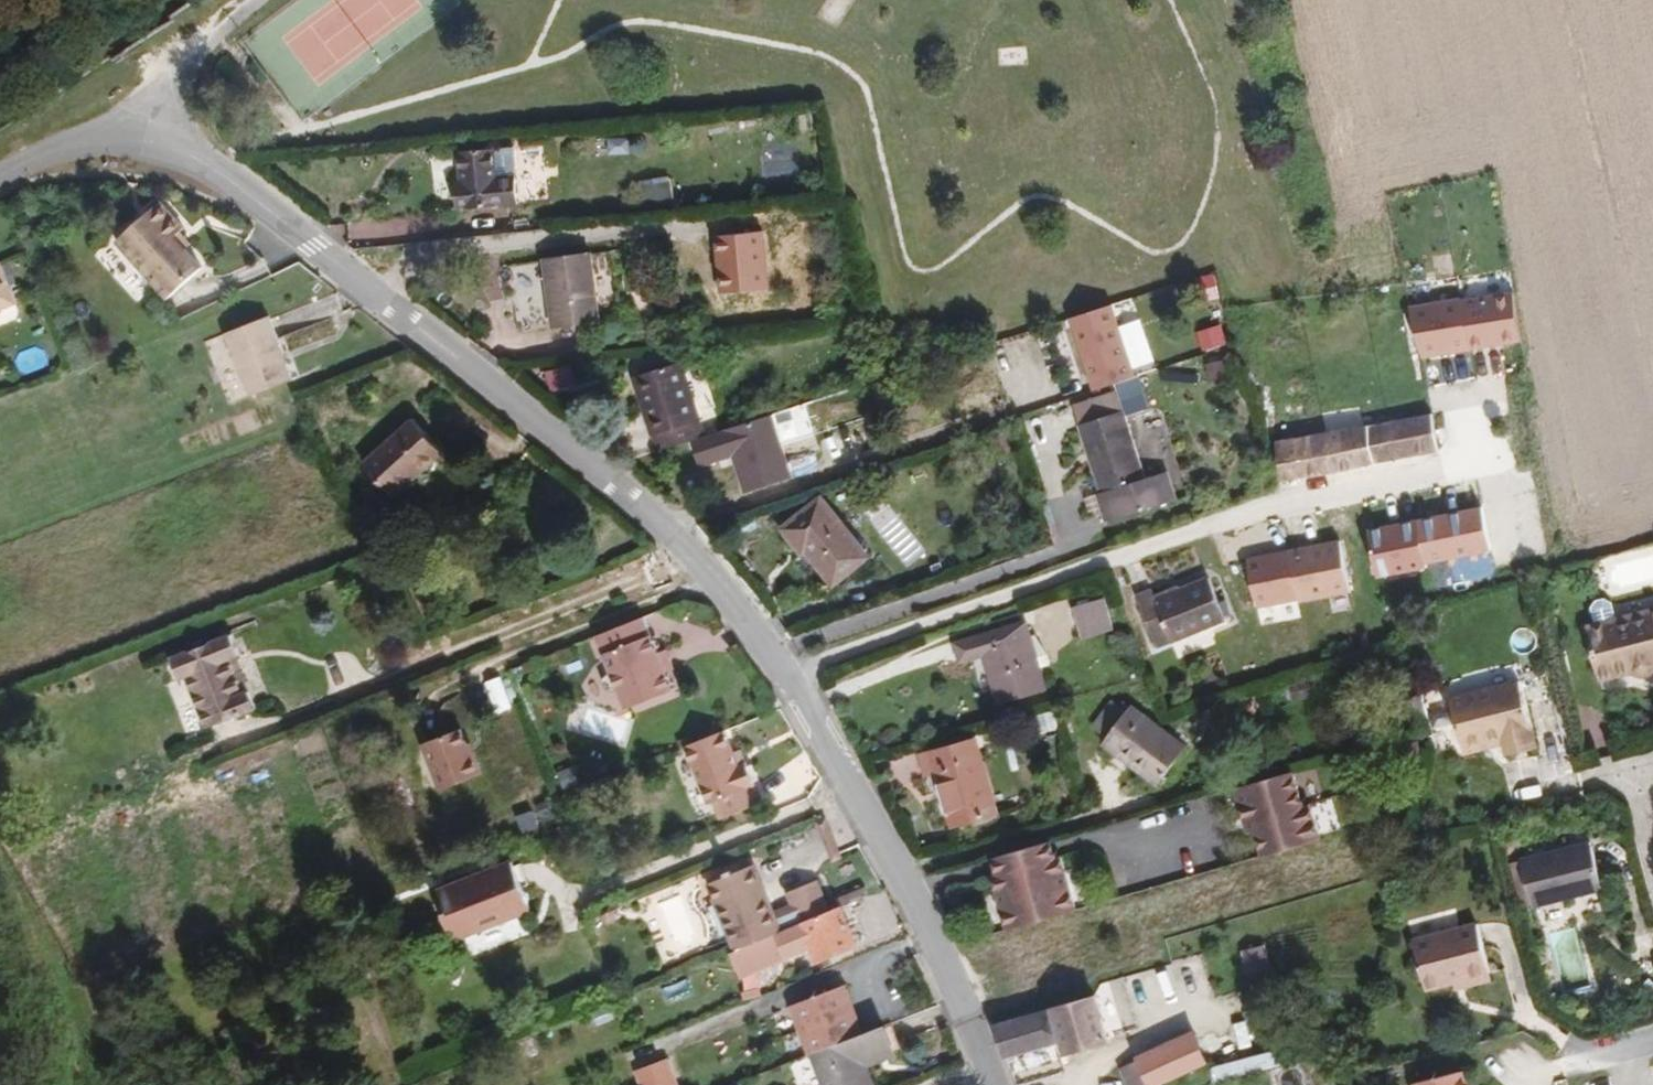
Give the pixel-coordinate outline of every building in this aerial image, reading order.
[(512,133),(493,135),(497,181),(516,179),(512,133)] [(497,181),(493,135),(460,136),(463,182),(457,183),(459,209),(518,205),(516,179),(497,181)] [(193,243),(198,238),(202,233),(178,207),(134,246),(185,304),(220,273),(203,254),(193,243)] [(209,248),(198,238),(193,243),(203,254),(209,248)] [(98,255),(121,279),(136,264),(114,240),(98,255)] [(601,314),(592,246),(549,252),(557,320),(601,314)] [(25,299),(8,259),(0,263),(0,309),(25,299)] [(1463,294),(1412,303),(1421,357),(1472,349),(1463,294)] [(268,314),(227,329),(248,385),(289,372),(268,314)] [(646,385),(667,458),(700,448),(712,445),(692,374),(646,385)] [(1390,420),(1286,444),(1295,480),(1439,448),(1432,413),(1401,419),(1390,420)] [(395,495),(443,452),(410,419),(365,461),(395,495)] [(798,488),(779,426),(712,445),(700,448),(708,474),(741,465),(752,503),(798,488)] [(1127,436),(1084,451),(1101,500),(1095,503),(1100,517),(1107,515),(1116,544),(1180,522),(1169,493),(1149,499),(1127,436)] [(1434,548),(1424,497),(1401,505),(1405,524),(1394,527),(1402,556),(1434,548)] [(812,510),(777,540),(791,557),(794,554),(827,593),(858,566),(812,510)] [(1402,556),(1394,527),(1360,535),(1368,566),(1402,556)] [(1344,539),(1249,554),(1257,607),(1352,592),(1344,539)] [(1403,562),(1402,556),(1368,566),(1371,579),(1401,573),(1398,563),(1403,562)] [(1174,603),(1158,609),(1177,662),(1248,634),(1231,593),(1179,614),(1174,603)] [(1107,596),(1077,607),(1085,636),(1116,625),(1107,596)] [(1594,606),(1598,623),(1619,618),(1614,605),(1610,600),(1606,598),(1599,600),(1594,606)] [(1598,623),(1588,626),(1601,678),(1637,671),(1641,674),(1652,673),(1652,610),(1619,618),(1598,623)] [(661,654),(647,618),(599,637),(612,673),(619,690),(627,708),(675,689),(668,673),(661,654)] [(1044,669),(1036,639),(1032,625),(962,645),(967,661),(991,654),(1004,703),(1049,691),(1044,669)] [(230,660),(236,657),(241,656),(233,636),(172,658),(180,678),(187,677),(206,724),(256,705),(243,674),(237,676),(230,660)] [(1040,638),(1036,639),(1044,669),(1053,667),(1051,656),(1040,638)] [(670,650),(661,654),(668,673),(676,668),(670,650)] [(243,674),(236,657),(230,660),(237,676),(243,674)] [(619,690),(612,673),(605,679),(610,691),(619,690)] [(1505,754),(1536,748),(1520,687),(1452,702),(1465,755),(1492,750),(1491,742),(1501,741),(1505,754)] [(1319,692),(1315,702),(1324,710),(1330,708),(1333,697),(1325,690),(1319,692)] [(1454,735),(1445,701),(1429,706),(1437,740),(1454,735)] [(1137,724),(1132,720),(1123,712),(1104,738),(1111,745),(1117,750),(1114,756),(1168,795),(1195,758),(1142,718),(1137,724)] [(1136,714),(1132,720),(1137,724),(1142,718),(1136,714)] [(465,728),(426,743),(444,788),(484,771),(478,754),(475,754),(465,728)] [(739,763),(723,728),(684,743),(707,801),(713,800),(719,816),(760,801),(744,760),(739,763)] [(981,740),(926,755),(932,776),(942,774),(957,826),(1002,813),(981,740)] [(1117,750),(1111,745),(1107,751),(1114,756),(1117,750)] [(1537,752),(1536,748),(1505,754),(1507,760),(1537,752)] [(1262,829),(1269,856),(1328,839),(1317,803),(1309,804),(1299,770),(1241,787),(1254,831),(1262,829)] [(1009,880),(1021,923),(1069,909),(1056,864),(1060,863),(1052,837),(1012,849),(1019,875),(1009,880)] [(1594,847),(1525,861),(1536,908),(1574,901),(1576,896),(1582,895),(1585,899),(1606,894),(1594,847)] [(532,888),(525,868),(523,864),(447,894),(465,940),(540,909),(532,888)] [(530,866),(525,868),(532,888),(538,886),(530,866)] [(805,924),(829,915),(816,883),(788,893),(793,905),(796,913),(774,922),(772,913),(753,868),(740,871),(738,867),(721,873),(722,879),(709,883),(736,951),(767,939),(805,924)] [(849,897),(852,905),(876,896),(872,888),(849,897)] [(629,924),(636,925),(641,921),(642,912),(632,904),(623,910),(622,919),(629,924)] [(796,913),(793,905),(772,913),(774,922),(796,913)] [(866,940),(852,905),(842,910),(855,943),(866,940)] [(855,943),(842,910),(829,915),(805,924),(820,963),(857,948),(855,943)] [(1456,982),(1490,975),(1478,926),(1416,942),(1428,988),(1456,982)] [(735,952),(741,969),(773,956),(767,939),(736,951),(735,952)] [(737,970),(741,969),(735,952),(731,953),(737,970)] [(1266,959),(1269,970),(1287,966),(1285,954),(1266,959)] [(1287,966),(1269,970),(1271,979),(1289,974),(1287,966)] [(1492,982),(1490,975),(1456,982),(1458,990),(1492,982)] [(810,1050),(860,1032),(844,983),(794,1001),(810,1050)] [(1099,994),(994,1020),(1007,1054),(1062,1040),(1111,1031),(1099,994)] [(896,1042),(890,1022),(882,1025),(888,1045),(896,1042)] [(888,1045),(882,1025),(860,1032),(810,1050),(820,1081),(866,1065),(863,1054),(888,1045)] [(1111,1031),(1062,1040),(1065,1052),(1113,1040),(1111,1031)] [(1196,1036),(1126,1070),(1134,1084),(1162,1084),(1210,1061),(1196,1036)] [(892,1058),(888,1045),(863,1054),(866,1065),(892,1058)] [(1284,1068),(1280,1051),(1212,1069),(1217,1084),(1219,1084),(1284,1068)] [(642,1084),(672,1084),(664,1061),(637,1072),(642,1084)] [(866,1065),(820,1081),(822,1084),(872,1084),(866,1065)] [(1467,1073),(1424,1084),(1470,1084),(1467,1073)]
